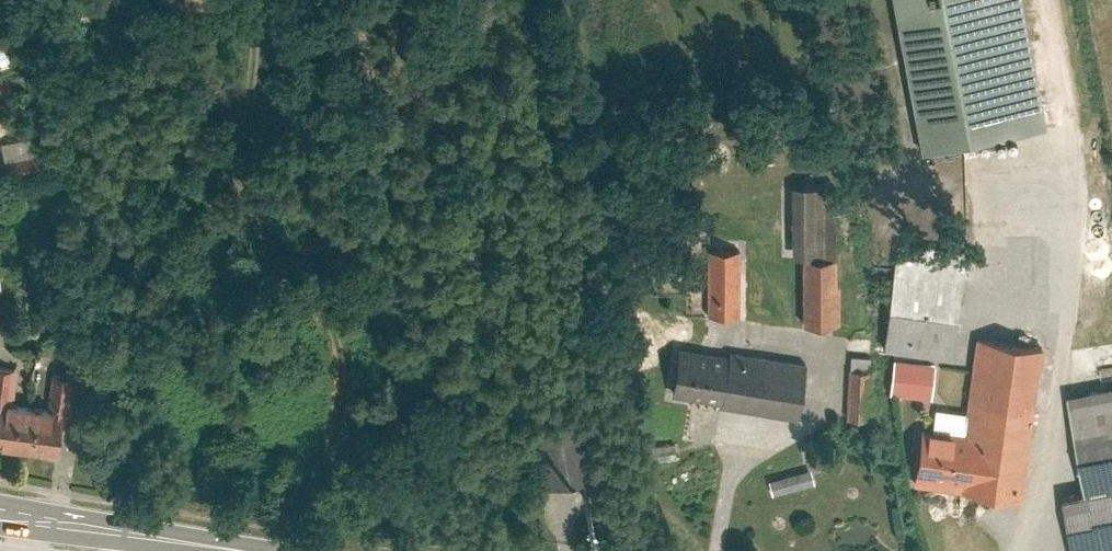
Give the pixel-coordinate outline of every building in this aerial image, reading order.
[(923,149),(1046,125),(1021,0),(894,0),(923,149)] [(37,154),(7,160),(10,177),(41,171),(37,154)] [(818,185),(793,185),(793,256),(802,256),(818,256),(818,185)] [(899,240),(884,348),(953,357),(969,240),(953,238),(952,247),(899,240)] [(709,249),(708,313),(741,313),(741,249),(709,249)] [(803,322),(839,322),(838,256),(818,256),(802,256),(803,322)] [(924,424),(916,480),(1021,496),(1044,346),(978,336),(964,430),(924,424)] [(730,353),(681,345),(673,392),(723,401),(723,405),(798,418),(807,363),(730,350),(730,353)] [(851,353),(850,369),(871,370),(871,354),(851,353)] [(894,358),(890,391),(932,397),(936,363),(894,358)] [(12,403),(17,368),(0,366),(0,402),(12,403)] [(871,370),(850,369),(848,432),(869,433),(871,370)] [(72,376),(54,374),(50,408),(62,410),(67,410),(72,376)] [(1070,393),(1089,489),(1066,494),(1077,550),(1111,550),(1111,384),(1070,393)] [(25,443),(30,405),(12,403),(0,402),(0,440),(25,443)] [(50,408),(30,405),(25,443),(57,447),(62,410),(50,408)] [(529,424),(540,485),(603,474),(592,413),(529,424)] [(650,445),(652,459),(676,456),(674,442),(650,445)] [(769,479),(773,493),(815,481),(811,467),(769,479)]
